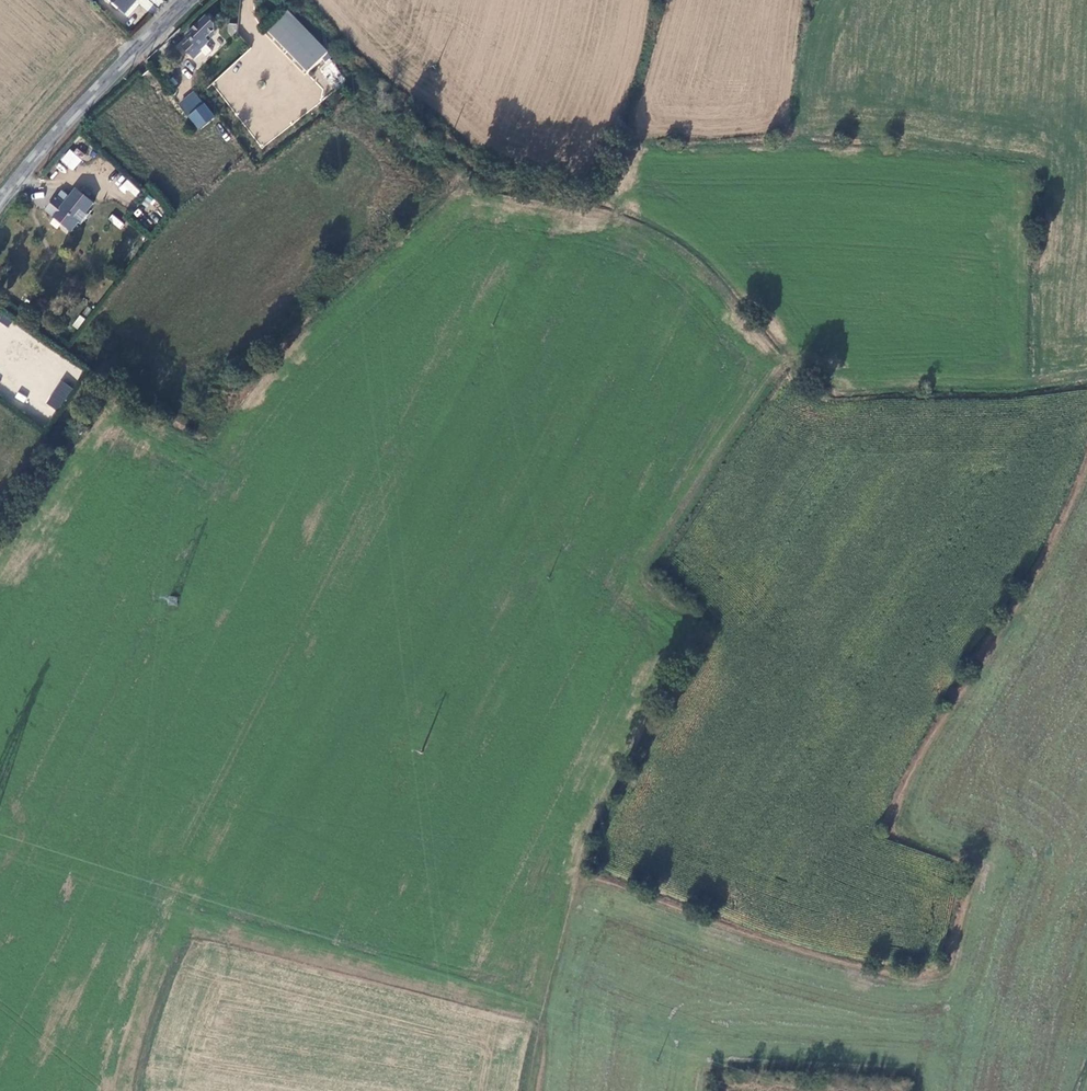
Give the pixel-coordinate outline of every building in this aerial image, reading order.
[(122,16),(136,0),(104,0),(122,16)] [(304,76),(321,59),(281,18),(264,35),(304,76)] [(202,21),(181,41),(185,45),(177,52),(189,65),(196,57),(195,56),(203,49),(202,48),(205,46),(202,43),(210,36),(210,30),(202,21)] [(236,34),(237,24),(229,23),(228,33),(236,34)] [(193,90),(177,104),(198,130),(215,117),(193,90)] [(70,148),(59,160),(72,171),(82,159),(70,148)] [(132,199),(140,191),(127,178),(119,187),(132,199)] [(82,225),(89,216),(86,214),(94,205),(76,192),(71,199),(63,193),(59,199),(57,198),(47,212),(55,218),(51,223),(69,236),(79,224),(82,225)] [(112,213),(107,219),(119,229),(124,224),(112,213)] [(11,319),(1,315),(0,317),(0,322),(8,326),(11,319)] [(79,329),(84,318),(78,315),(72,326),(79,329)] [(61,412),(80,368),(68,363),(68,362),(60,358),(55,369),(53,368),(44,387),(51,389),(44,405),(61,412)]
